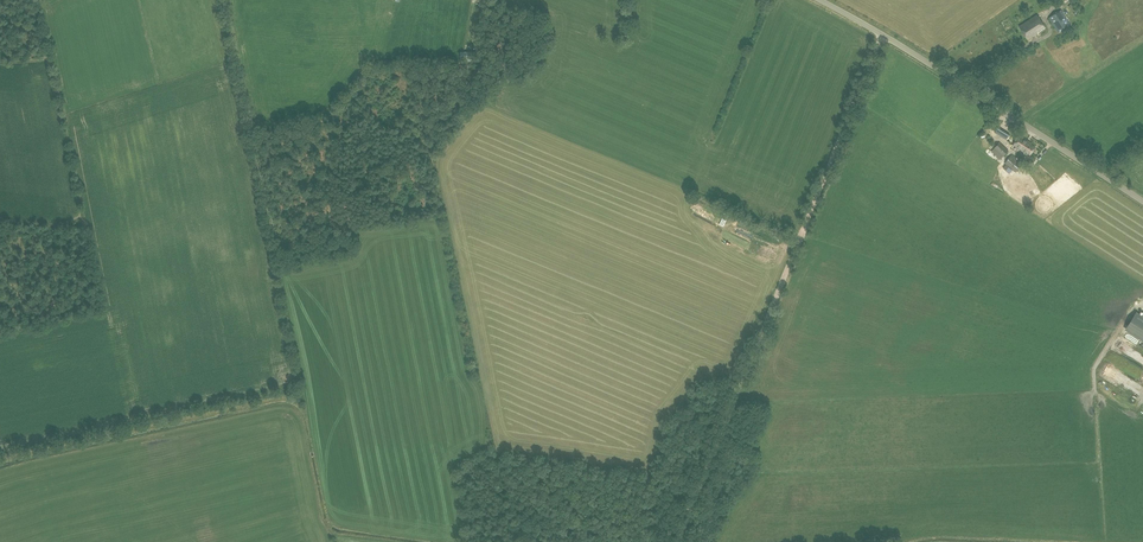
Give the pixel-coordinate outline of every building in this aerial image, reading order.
[(1068,4),(1076,14),(1081,9),(1073,0),(1068,4)] [(1071,24),(1061,10),(1049,18),(1058,32),(1071,24)] [(1020,26),(1028,39),(1046,28),(1037,15),(1020,26)] [(461,62),(476,63),(476,53),(461,52),(461,62)] [(999,127),(996,132),(1007,139),(1010,133),(999,127)] [(1012,145),(1020,150),(1025,143),(1024,143),(1026,140),(1019,135),(1012,145)] [(1022,150),(1029,155),(1035,147),(1031,144),(1031,143),(1026,140),(1024,143),(1025,143),(1020,150),(1022,151),(1022,150)] [(1008,150),(1000,143),(992,151),(1000,159),(1008,150)] [(1015,172),(1022,164),(1011,155),(1004,163),(1015,172)] [(1135,311),(1127,325),(1142,335),(1142,316),(1135,311)] [(1104,363),(1100,371),(1128,387),(1133,379),(1104,363)]
